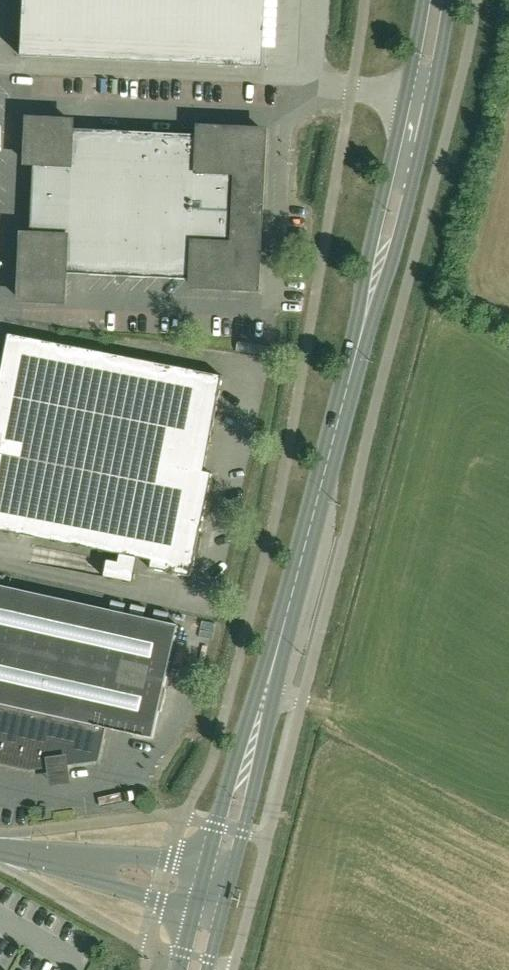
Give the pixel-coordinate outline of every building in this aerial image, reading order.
[(267,0),(25,0),(22,57),(264,68),(267,0)] [(29,120),(29,123),(27,163),(34,163),(31,235),(24,235),(21,300),(64,302),(65,273),(193,279),(193,286),(257,289),(259,246),(263,174),(265,131),(200,128),(200,135),(72,129),(72,122),(29,120)] [(196,556),(212,473),(204,471),(223,376),(9,334),(0,379),(0,531),(122,555),(120,563),(110,560),(106,578),(132,583),(137,558),(152,561),(150,569),(191,577),(196,556)] [(0,586),(0,764),(30,771),(50,768),(51,776),(68,774),(66,766),(99,762),(106,728),(152,738),(178,625),(0,586)]
